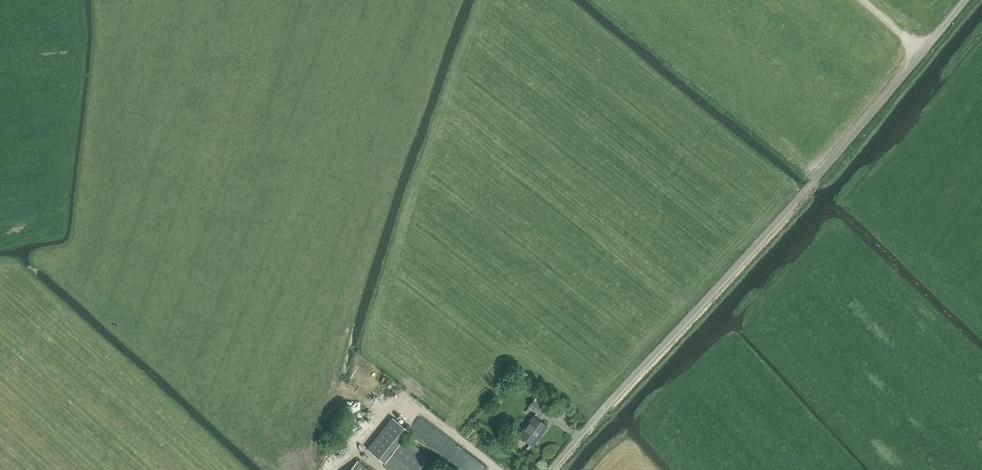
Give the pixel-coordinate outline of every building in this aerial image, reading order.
[(519,435),(532,445),(547,426),(538,419),(546,408),(533,400),(528,406),(536,413),(519,435)] [(393,417),(367,449),(383,462),(409,430),(393,417)] [(394,469),(425,469),(428,465),(399,443),(385,463),(394,469)] [(357,461),(350,469),(369,469),(357,461)]
